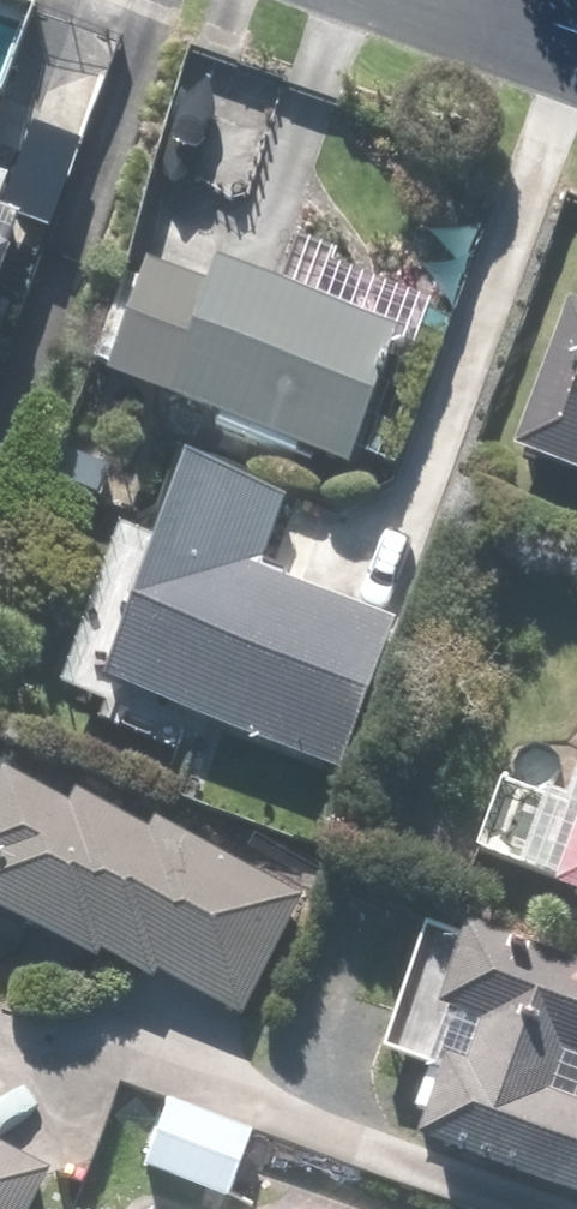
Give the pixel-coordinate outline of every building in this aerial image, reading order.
[(195,170),(219,92),(185,82),(162,159),(195,170)] [(197,312),(127,289),(91,399),(340,479),(386,336),(208,279),(197,312)] [(576,492),(576,298),(566,295),(557,321),(546,317),(497,465),(576,492)] [(379,624),(322,606),(345,534),(273,511),(250,583),(127,545),(81,693),(332,772),(379,624)] [(136,997),(142,985),(233,1027),(291,900),(240,876),(49,789),(40,810),(0,792),(0,935),(136,997)] [(548,901),(576,911),(576,816),(548,901)] [(450,943),(422,1021),(451,1031),(408,1151),(572,1208),(576,1208),(576,988),(450,943)] [(247,1140),(159,1112),(139,1176),(227,1204),(247,1140)] [(38,1187),(0,1167),(0,1208),(27,1208),(38,1187)]
